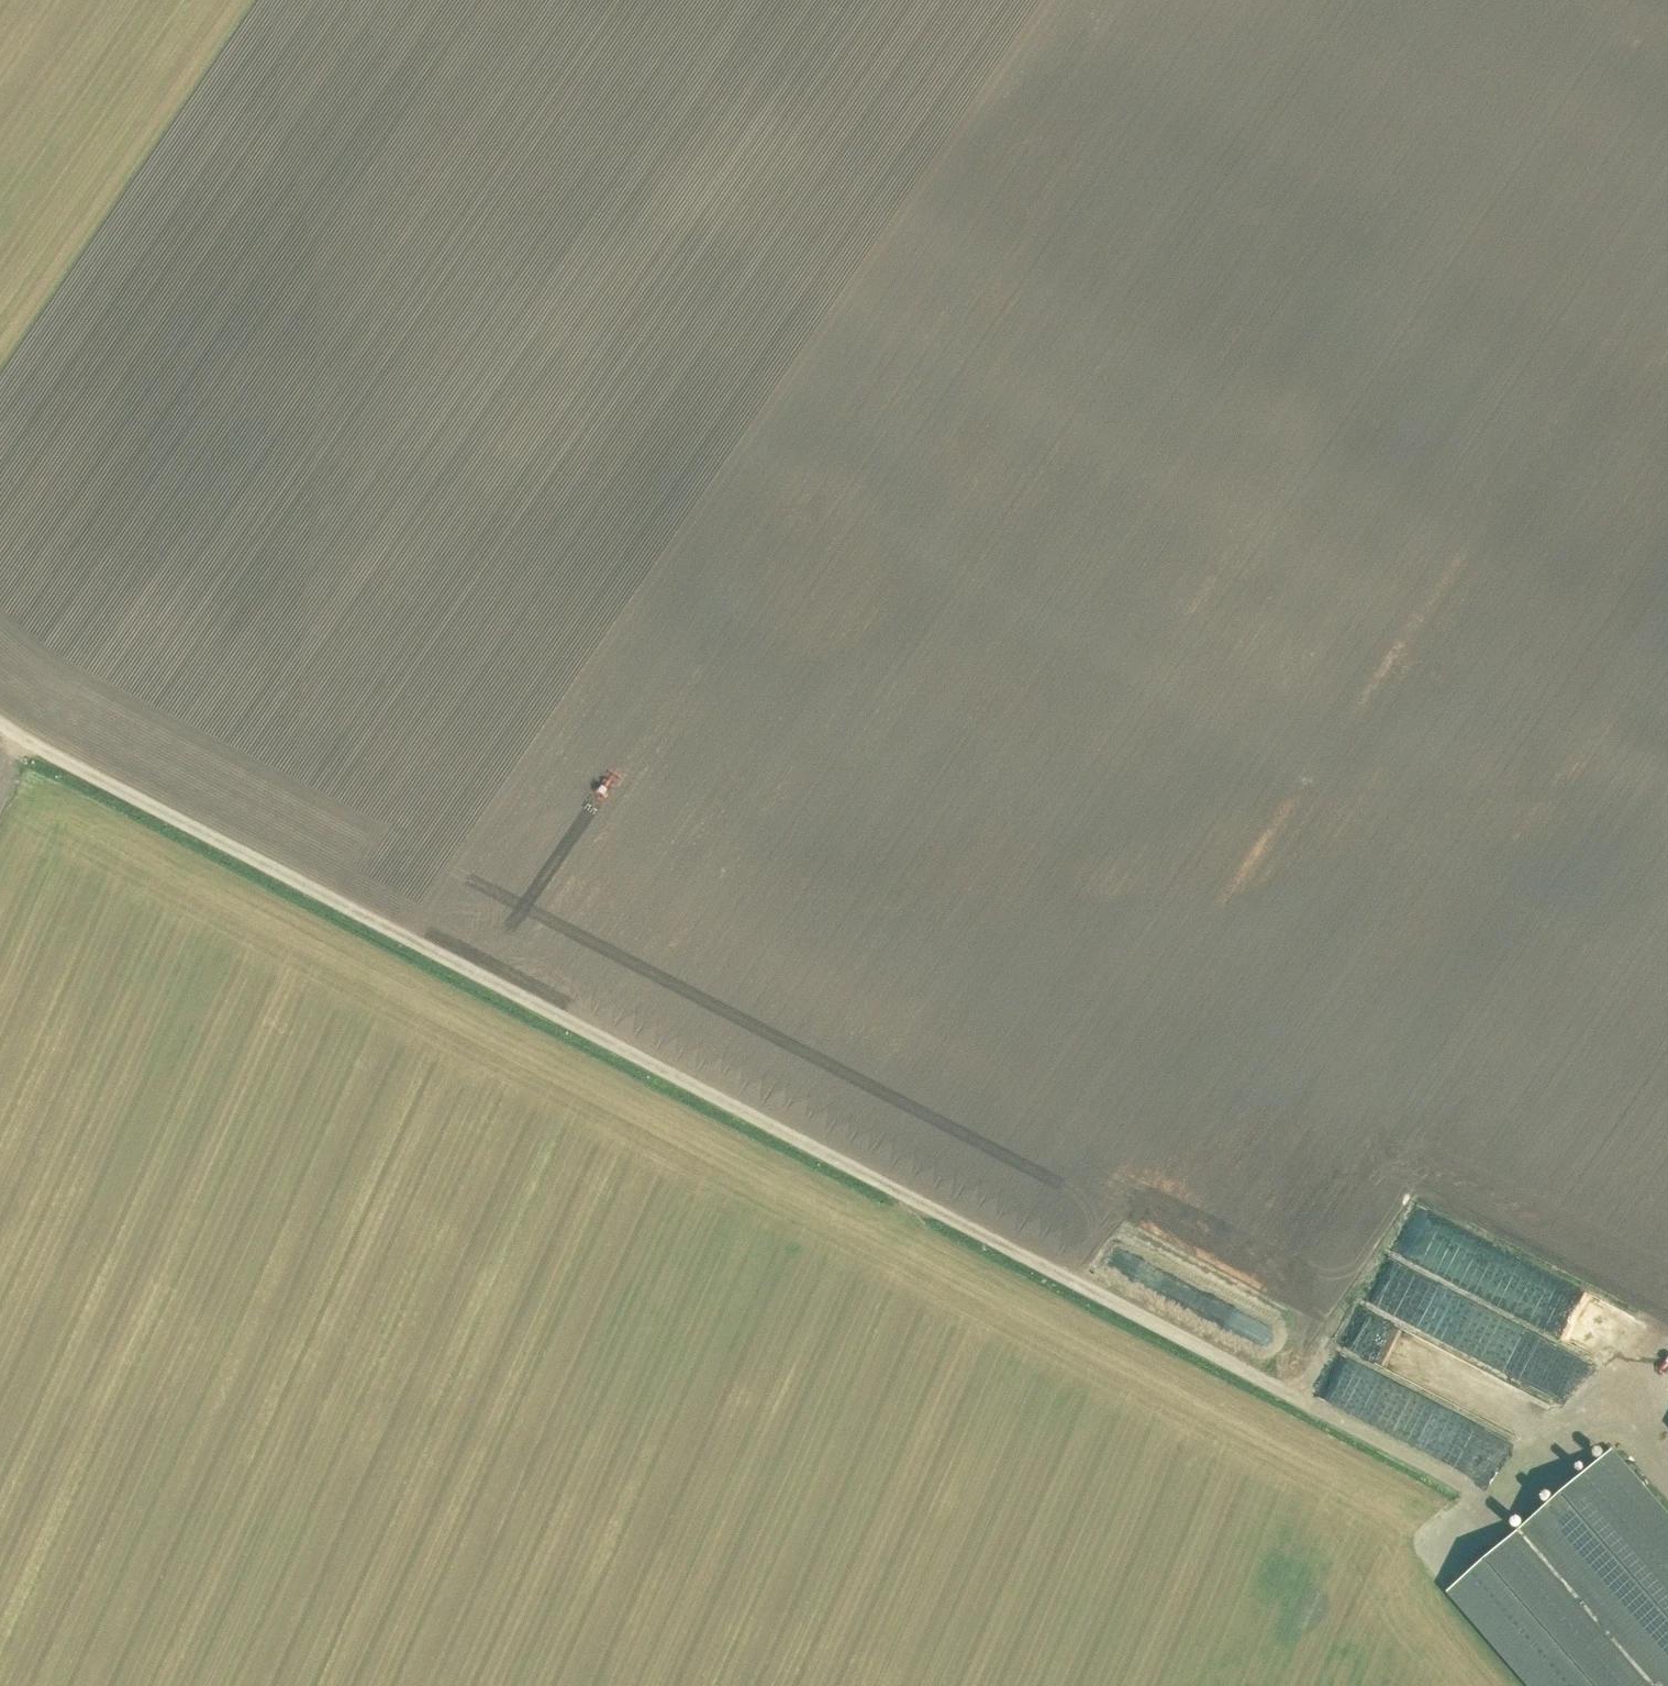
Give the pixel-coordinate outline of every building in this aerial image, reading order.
[(1410,1233),(1401,1258),(1417,1264),(1421,1255),(1450,1265),(1449,1269),(1470,1277),(1465,1292),(1499,1304),(1509,1276),(1467,1261),(1469,1254),(1410,1233)] [(1413,1341),(1422,1326),(1430,1331),(1447,1301),(1429,1290),(1402,1335),(1413,1341)] [(1569,1345),(1599,1357),(1610,1328),(1581,1316),(1569,1345)] [(1419,1401),(1434,1362),(1419,1356),(1404,1395),(1419,1401)] [(1447,1593),(1528,1685),(1667,1685),(1667,1523),(1608,1454),(1510,1539),(1447,1593)]
